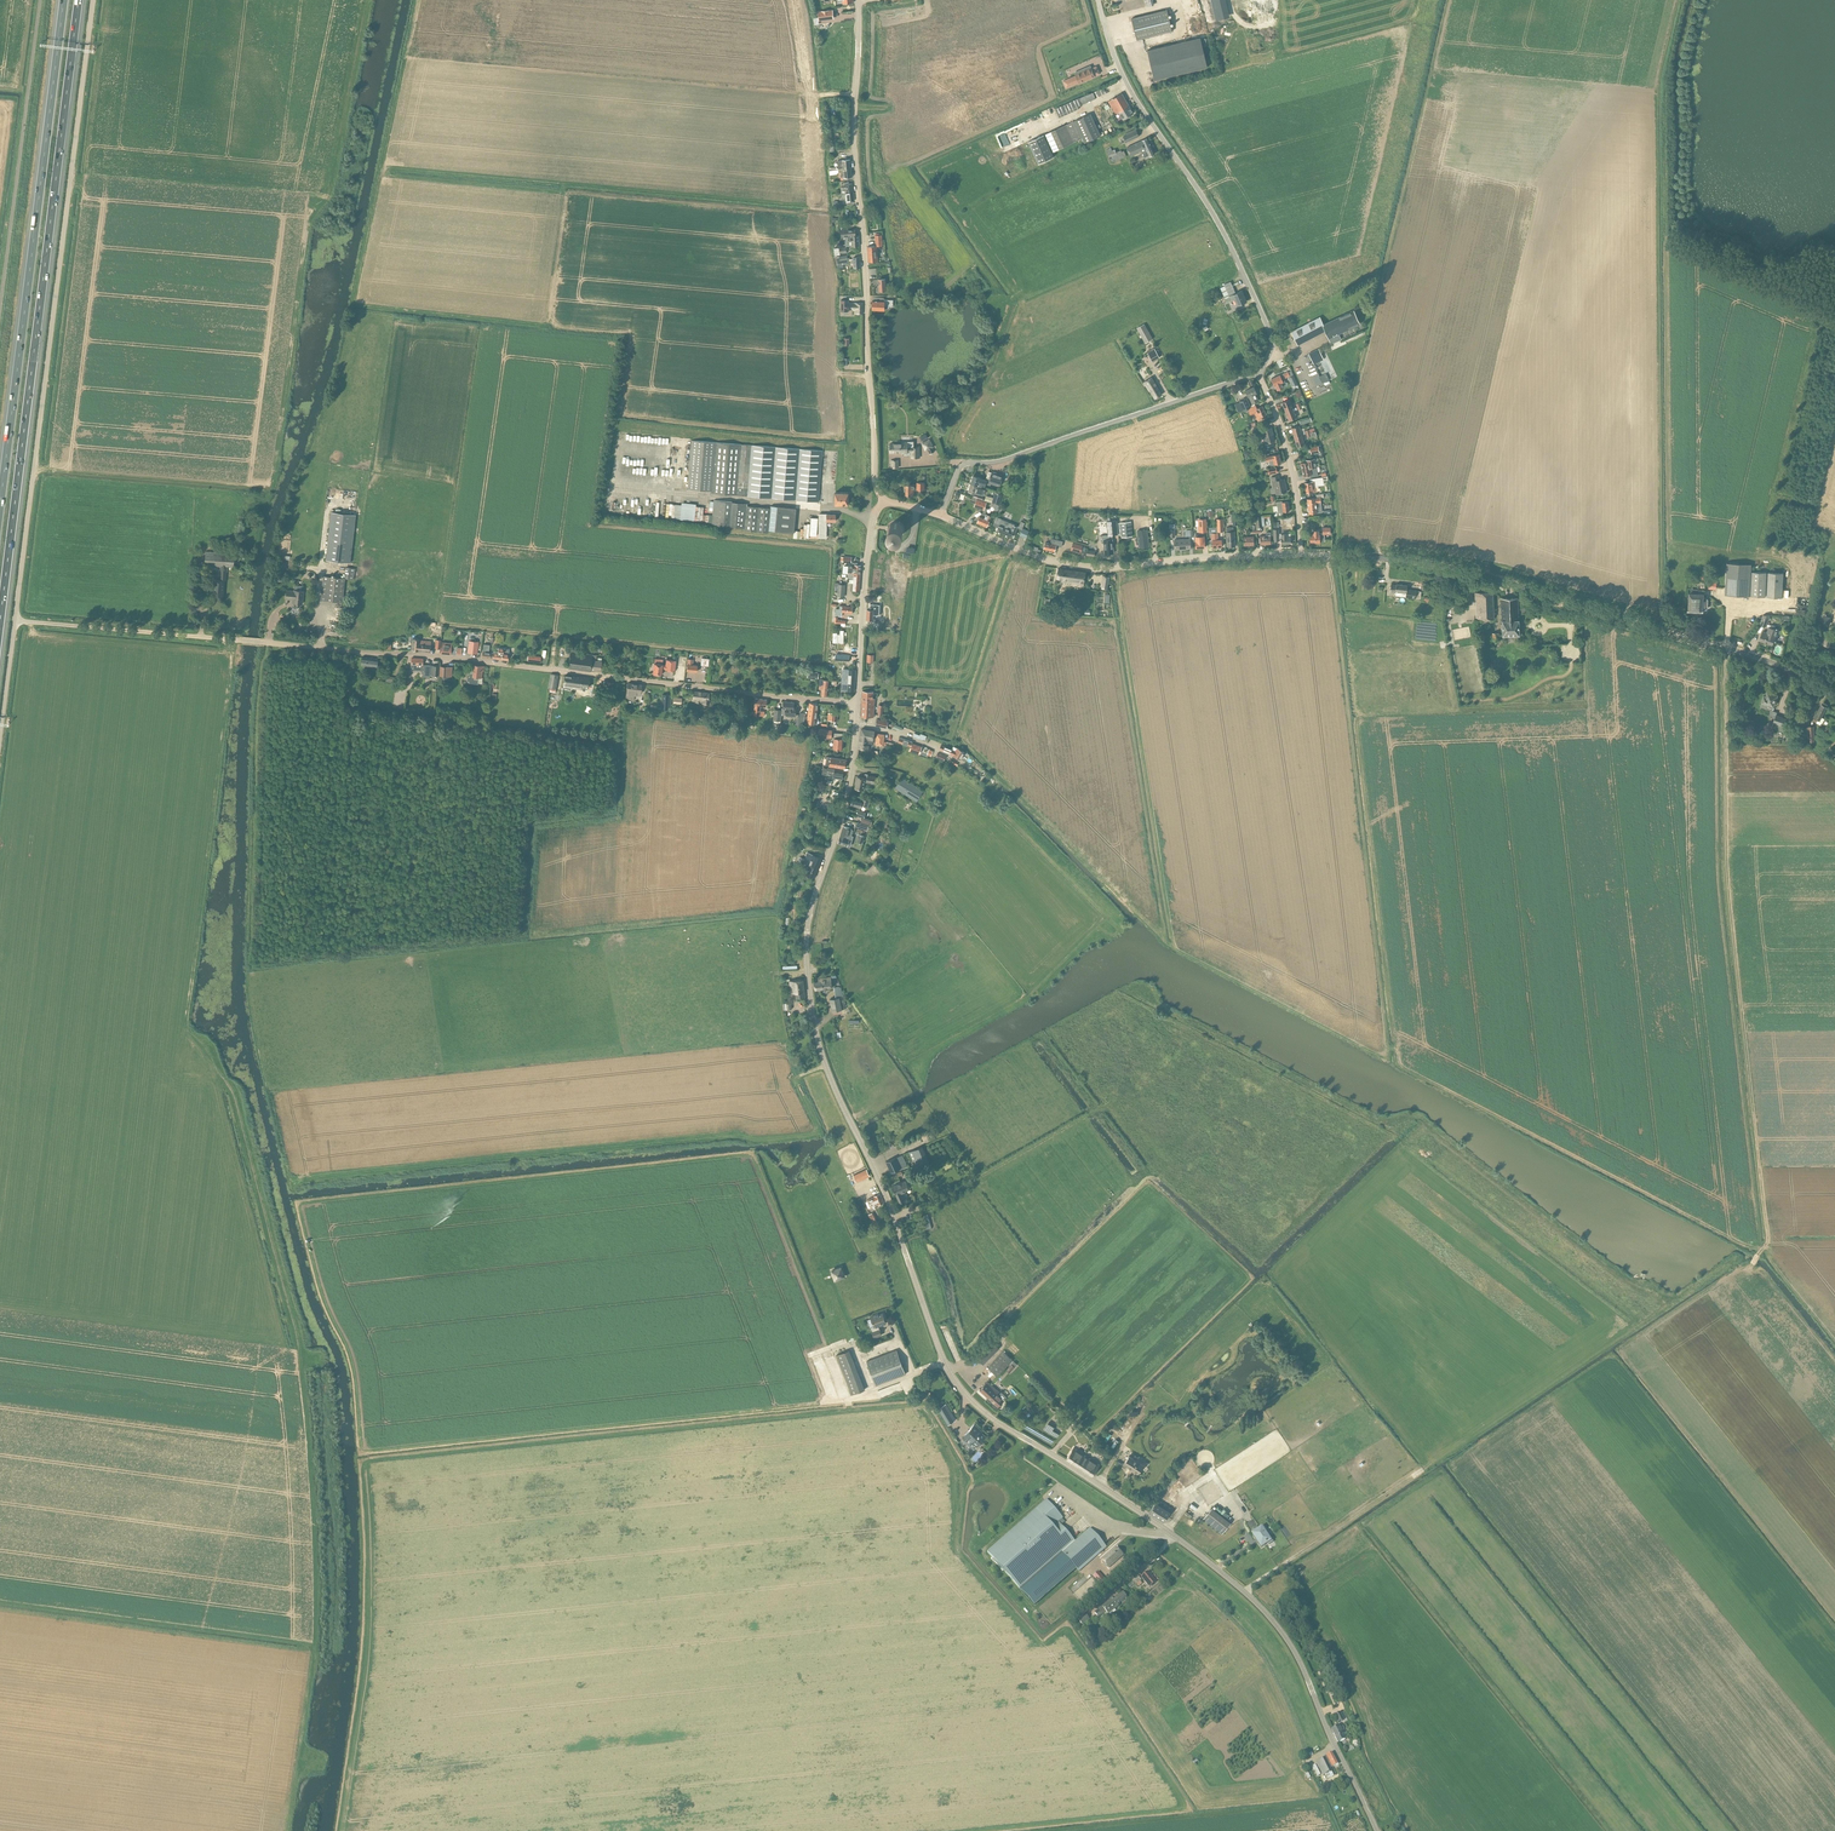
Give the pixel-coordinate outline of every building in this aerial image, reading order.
[(833,10),(818,11),(819,21),(834,19),(833,10)] [(1167,10),(1137,17),(1131,19),(1137,40),(1172,31),(1167,10)] [(1147,50),(1154,79),(1207,66),(1200,38),(1147,50)] [(1076,75),(1063,81),(1066,88),(1079,83),(1095,76),(1100,73),(1096,66),(1092,68),(1090,65),(1074,72),(1076,75)] [(1090,81),(1072,89),(1069,90),(1071,93),(1073,92),(1074,93),(1092,84),(1090,81)] [(1093,92),(1078,99),(1077,98),(1056,108),(1060,117),(1079,109),(1078,106),(1081,105),(1081,104),(1095,98),(1093,92)] [(1122,93),(1117,96),(1108,101),(1115,113),(1119,111),(1123,119),(1134,113),(1122,93)] [(1075,121),(1085,143),(1100,136),(1090,114),(1075,121)] [(1051,132),(1045,134),(1053,151),(1059,149),(1081,139),(1074,121),(1051,132)] [(1127,135),(1123,137),(1126,142),(1139,136),(1136,128),(1126,133),(1127,135)] [(1043,135),(1028,142),(1038,164),(1054,157),(1043,135)] [(1147,138),(1142,141),(1127,147),(1131,156),(1144,150),(1144,152),(1143,152),(1145,158),(1155,154),(1147,138)] [(1111,163),(1127,156),(1124,150),(1122,151),(1121,150),(1116,152),(1115,149),(1112,150),(1111,148),(1106,150),(1111,163)] [(850,159),(844,160),(838,161),(839,169),(851,168),(850,159)] [(839,169),(836,169),(837,173),(839,173),(839,172),(841,172),(841,177),(843,177),(843,180),(848,179),(847,177),(852,177),(851,168),(839,169)] [(842,193),(853,192),(852,183),(849,184),(849,182),(843,182),(844,185),(846,185),(846,187),(841,188),(842,193)] [(853,201),(854,200),(853,192),(842,193),(842,200),(847,199),(848,204),(853,203),(853,201)] [(852,246),(859,246),(859,235),(856,236),(855,229),(848,230),(848,229),(841,229),(842,237),(848,236),(848,240),(852,239),(852,246)] [(876,246),(873,246),(867,247),(868,262),(878,261),(876,246)] [(837,257),(838,264),(838,268),(844,268),(843,264),(847,264),(847,263),(849,263),(849,260),(850,260),(850,258),(848,258),(848,255),(837,257)] [(879,281),(878,281),(878,284),(879,284),(879,291),(886,291),(885,278),(878,279),(879,281)] [(1224,284),(1225,286),(1220,288),(1226,302),(1234,299),(1237,305),(1247,301),(1242,291),(1236,293),(1230,282),(1224,284)] [(885,297),(872,297),(872,310),(878,310),(885,310),(885,306),(893,306),(893,300),(885,300),(885,297)] [(841,299),(841,311),(848,311),(848,310),(853,310),(855,310),(855,313),(857,313),(859,313),(860,314),(863,314),(863,303),(857,303),(854,303),(853,303),(853,302),(849,302),(849,299),(841,299)] [(1297,329),(1292,332),(1297,344),(1325,330),(1329,338),(1332,344),(1341,339),(1339,333),(1360,324),(1356,317),(1353,310),(1327,322),(1323,324),(1320,318),(1297,329)] [(1137,328),(1146,343),(1153,339),(1144,324),(1137,328)] [(1153,349),(1154,349),(1148,353),(1152,361),(1159,358),(1155,348),(1153,349)] [(1319,348),(1308,353),(1314,364),(1324,359),(1319,348)] [(1282,379),(1289,376),(1288,372),(1280,375),(1271,379),(1275,386),(1277,390),(1284,387),(1282,383),(1283,382),(1282,379)] [(1318,373),(1311,377),(1316,386),(1329,380),(1326,373),(1320,376),(1318,373)] [(1162,394),(1159,389),(1152,378),(1144,382),(1149,391),(1150,390),(1155,398),(1162,394)] [(1251,403),(1255,401),(1258,400),(1255,394),(1257,393),(1254,387),(1246,390),(1251,403)] [(1240,401),(1234,404),(1238,412),(1244,410),(1248,409),(1250,414),(1251,416),(1255,414),(1258,420),(1265,416),(1263,414),(1266,413),(1262,406),(1257,408),(1255,405),(1251,407),(1247,398),(1240,402),(1240,401)] [(1289,399),(1288,400),(1282,402),(1285,411),(1293,408),(1289,399)] [(1293,408),(1285,411),(1289,420),(1296,417),(1293,408)] [(1265,425),(1260,427),(1253,429),(1254,435),(1263,432),(1264,437),(1273,434),(1271,427),(1266,429),(1265,425)] [(1299,426),(1297,426),(1292,428),(1294,437),(1302,435),(1299,426)] [(1275,440),(1273,434),(1264,437),(1266,443),(1275,440)] [(1302,435),(1294,437),(1297,446),(1304,444),(1302,435)] [(930,438),(921,443),(926,451),(928,450),(930,454),(935,451),(933,447),(934,447),(930,438)] [(823,451),(716,442),(691,440),(687,489),(712,491),(712,493),(819,502),(823,451)] [(898,444),(890,444),(890,452),(902,452),(908,451),(912,451),(912,458),(919,458),(919,452),(919,447),(914,447),(908,447),(908,442),(902,442),(902,443),(898,444)] [(1312,447),(1310,447),(1311,454),(1319,452),(1319,450),(1318,446),(1318,445),(1312,447)] [(1279,454),(1273,455),(1265,457),(1266,461),(1269,460),(1270,465),(1275,464),(1281,462),(1279,454)] [(1306,462),(1301,463),(1302,469),(1310,468),(1316,467),(1316,466),(1320,466),(1319,462),(1318,457),(1314,458),(1308,459),(1309,461),(1307,462),(1306,462)] [(1310,468),(1302,469),(1303,476),(1309,475),(1310,475),(1311,477),(1314,477),(1317,476),(1318,476),(1317,471),(1311,473),(1311,470),(1310,468)] [(992,472),(989,481),(991,481),(998,484),(1000,484),(1001,481),(1003,475),(1000,474),(994,473),(992,472)] [(971,478),(970,483),(978,486),(984,487),(985,486),(985,484),(990,485),(991,483),(997,485),(998,484),(991,481),(989,481),(986,480),(981,478),(973,475),(972,479),(971,478)] [(1278,476),(1273,477),(1271,477),(1273,488),(1274,487),(1276,494),(1287,492),(1284,479),(1279,480),(1278,476)] [(1306,492),(1312,492),(1316,491),(1316,487),(1317,486),(1324,485),(1323,480),(1328,479),(1328,476),(1323,477),(1311,479),(1311,482),(1305,483),(1306,492)] [(904,484),(904,495),(914,495),(914,490),(924,490),(924,482),(917,482),(917,484),(904,484)] [(970,483),(968,487),(969,487),(968,491),(974,492),(976,493),(983,495),(985,488),(984,487),(978,486),(970,483)] [(835,504),(842,504),(848,504),(849,493),(836,492),(835,504)] [(993,498),(992,502),(999,504),(1002,494),(995,492),(993,498)] [(1313,498),(1307,498),(1308,507),(1316,506),(1321,505),(1321,504),(1321,503),(1320,498),(1324,497),(1323,493),(1315,494),(1315,497),(1313,498)] [(981,516),(980,515),(977,522),(987,527),(990,520),(989,519),(991,516),(985,514),(987,508),(985,507),(986,502),(977,499),(974,506),(984,509),(983,511),(983,512),(981,516)] [(768,531),(793,533),(796,509),(770,506),(770,509),(747,506),(747,504),(714,500),(711,525),(744,528),(744,531),(768,533),(768,531)] [(1277,506),(1278,511),(1276,512),(1277,515),(1283,515),(1282,512),(1289,511),(1288,501),(1282,502),(1282,501),(1275,502),(1276,506),(1277,506)] [(1000,505),(992,503),(991,503),(990,506),(995,507),(994,510),(998,511),(1000,505)] [(1316,506),(1308,507),(1309,513),(1315,513),(1321,512),(1322,512),(1321,505),(1316,506)] [(331,512),(326,560),(350,563),(356,515),(331,512)] [(818,513),(818,538),(826,538),(826,530),(827,521),(829,521),(835,521),(835,514),(829,514),(827,514),(827,513),(818,513)] [(1257,530),(1256,530),(1256,532),(1261,532),(1261,527),(1265,526),(1264,516),(1261,516),(1261,513),(1255,514),(1255,516),(1256,527),(1257,530)] [(993,526),(998,528),(996,531),(1013,538),(1017,527),(1022,529),(1024,522),(1021,521),(1019,526),(1014,524),(1013,524),(997,517),(994,523),(993,526)] [(817,536),(818,518),(811,518),(809,536),(817,536)] [(1206,518),(1198,519),(1198,521),(1198,530),(1198,532),(1207,532),(1206,518)] [(1108,535),(1100,536),(1101,540),(1103,540),(1104,548),(1105,554),(1114,553),(1113,547),(1113,539),(1112,539),(1111,537),(1112,537),(1112,535),(1118,534),(1117,520),(1106,521),(1108,535)] [(1131,521),(1120,522),(1122,537),(1133,536),(1131,521)] [(887,530),(888,530),(888,532),(888,533),(889,534),(890,535),(891,536),(892,537),(893,537),(895,537),(896,537),(897,537),(899,537),(900,536),(901,535),(902,534),(903,533),(903,532),(903,530),(903,529),(903,528),(903,526),(902,525),(901,524),(900,523),(899,522),(898,522),(897,522),(895,522),(894,522),(893,522),(891,523),(890,524),(889,525),(889,526),(888,527),(887,530)] [(806,538),(809,538),(810,524),(807,524),(807,525),(804,524),(803,529),(800,529),(800,531),(793,531),(793,538),(806,539),(806,538)] [(1226,532),(1227,540),(1227,546),(1235,546),(1234,531),(1234,526),(1227,527),(1227,531),(1226,532)] [(1217,527),(1209,527),(1209,533),(1211,533),(1211,540),(1210,540),(1210,545),(1213,545),(1213,547),(1217,547),(1217,548),(1221,548),(1221,546),(1222,546),(1222,540),(1221,539),(1218,539),(1218,533),(1218,531),(1217,531),(1217,527)] [(1320,542),(1323,542),(1324,541),(1324,534),(1330,534),(1331,527),(1322,527),(1322,533),(1318,533),(1318,531),(1313,531),(1313,535),(1310,535),(1310,543),(1320,542)] [(1024,528),(1021,535),(1027,538),(1030,531),(1024,528)] [(1278,528),(1274,528),(1274,529),(1274,535),(1274,541),(1279,541),(1279,540),(1281,540),(1281,543),(1291,543),(1291,537),(1287,537),(1287,533),(1281,534),(1281,537),(1279,537),(1279,529),(1278,529),(1278,528)] [(1149,546),(1148,540),(1147,530),(1137,531),(1139,547),(1149,546)] [(1271,544),(1271,538),(1270,532),(1266,532),(1267,535),(1260,536),(1260,544),(1271,544)] [(1202,535),(1194,535),(1194,537),(1194,541),(1196,541),(1196,542),(1196,548),(1205,547),(1205,541),(1205,540),(1204,540),(1204,535),(1204,534),(1202,535)] [(1243,537),(1243,539),(1243,545),(1254,545),(1254,536),(1243,537)] [(1045,543),(1044,549),(1055,551),(1056,545),(1061,547),(1062,541),(1051,538),(1050,542),(1050,544),(1045,543)] [(1191,548),(1190,542),(1190,539),(1174,540),(1175,549),(1191,548)] [(1082,545),(1073,543),(1071,550),(1080,553),(1081,551),(1084,552),(1085,547),(1082,546),(1082,545)] [(213,590),(213,596),(223,597),(224,581),(226,581),(227,566),(233,566),(234,554),(206,551),(205,565),(205,564),(221,565),(220,580),(212,579),(211,590),(212,590),(213,590)] [(849,573),(848,574),(861,575),(861,565),(857,565),(857,563),(852,562),(852,565),(849,565),(849,566),(849,573)] [(1727,567),(1726,595),(1765,597),(1766,591),(1767,572),(1752,571),(1752,564),(1751,564),(1727,563),(1727,567)] [(346,579),(353,580),(355,569),(348,567),(346,579)] [(1058,568),(1057,574),(1057,578),(1060,579),(1059,583),(1062,584),(1062,582),(1084,585),(1086,572),(1058,568)] [(1769,572),(1767,591),(1767,597),(1782,598),(1783,572),(1769,572)] [(848,574),(848,579),(854,579),(854,582),(854,583),(854,587),(853,590),(859,591),(860,582),(861,575),(848,574)] [(345,579),(324,576),(321,600),(342,603),(345,579)] [(1709,581),(1709,589),(1716,590),(1717,582),(1709,581)] [(838,590),(837,596),(844,597),(845,585),(842,584),(843,583),(835,582),(834,590),(838,590)] [(1416,598),(1416,596),(1416,590),(1407,589),(1407,585),(1396,584),(1396,585),(1391,584),(1390,592),(1395,592),(1395,591),(1406,592),(1405,597),(1416,598)] [(287,590),(286,598),(293,599),(293,603),(302,604),(303,591),(304,586),(294,585),(294,590),(294,591),(287,590)] [(1475,592),(1475,598),(1476,619),(1493,618),(1492,591),(1475,592)] [(1689,593),(1689,604),(1688,610),(1703,611),(1703,609),(1706,609),(1707,608),(1708,600),(1707,599),(1704,599),(1704,594),(1689,593)] [(1459,597),(1450,598),(1451,607),(1459,607),(1459,597)] [(1502,635),(1519,635),(1517,598),(1501,598),(1502,635)] [(836,612),(836,616),(842,617),(842,614),(842,613),(852,613),(853,607),(840,606),(840,609),(836,609),(835,612),(836,612)] [(873,610),(867,610),(866,620),(872,620),(873,615),(877,615),(877,611),(873,610)] [(1770,615),(1763,615),(1760,624),(1766,626),(1770,615)] [(1823,616),(1821,624),(1827,625),(1829,625),(1830,617),(1829,617),(1823,616)] [(1777,630),(1775,629),(1776,626),(1771,624),(1768,633),(1763,631),(1760,640),(1772,645),(1777,630)] [(838,633),(833,633),(833,642),(840,643),(844,643),(844,631),(843,631),(841,631),(840,631),(840,634),(837,634),(838,633)] [(474,639),(473,652),(480,653),(482,640),(477,640),(474,639)] [(419,640),(419,644),(418,650),(430,652),(431,641),(419,640)] [(442,641),(441,648),(441,653),(454,654),(455,649),(451,648),(452,642),(442,641)] [(482,657),(485,657),(490,658),(493,658),(493,653),(489,652),(490,645),(484,644),(482,657)] [(493,653),(493,658),(508,660),(509,649),(498,648),(497,653),(494,652),(493,653)] [(597,654),(570,651),(569,659),(568,667),(568,668),(595,671),(595,670),(601,670),(602,661),(596,660),(597,654)] [(839,654),(839,657),(839,660),(850,661),(850,655),(844,655),(844,651),(838,651),(837,654),(839,654)] [(362,657),(361,663),(361,665),(366,665),(366,669),(377,670),(378,659),(362,657)] [(423,658),(412,658),(412,664),(411,669),(415,670),(423,670),(423,672),(430,672),(430,665),(423,665),(423,658)] [(655,658),(654,668),(653,674),(661,675),(662,668),(665,669),(665,670),(674,671),(676,660),(667,659),(666,665),(662,664),(658,663),(659,659),(655,658)] [(688,659),(687,664),(687,671),(696,672),(697,665),(692,665),(693,659),(688,659)] [(481,677),(482,672),(483,666),(474,665),(473,676),(469,675),(467,677),(467,680),(468,682),(477,683),(478,677),(481,677)] [(432,666),(431,675),(439,676),(440,666),(432,666)] [(447,667),(440,666),(439,676),(439,684),(443,685),(443,676),(447,676),(447,667)] [(843,678),(843,680),(855,681),(856,670),(847,669),(847,678),(843,678)] [(551,673),(550,679),(548,688),(556,689),(559,675),(551,673)] [(565,675),(564,681),(564,687),(582,689),(581,693),(585,693),(585,689),(585,687),(589,687),(590,678),(565,675)] [(819,688),(822,689),(821,695),(828,695),(829,680),(820,679),(819,688)] [(854,691),(855,681),(843,680),(843,682),(846,682),(846,691),(854,691)] [(641,691),(641,685),(628,683),(626,699),(633,700),(634,695),(636,695),(637,691),(641,691)] [(693,691),(692,700),(692,701),(695,701),(695,702),(697,703),(697,701),(703,702),(702,703),(709,704),(709,699),(708,699),(709,693),(693,691)] [(873,692),(869,691),(862,691),(861,716),(873,717),(874,699),(872,699),(873,692)] [(1771,728),(1773,729),(1784,732),(1789,719),(1776,715),(1777,713),(1772,711),(1778,695),(1768,691),(1766,697),(1764,696),(1762,702),(1760,707),(1770,710),(1768,716),(1775,718),(1773,724),(1771,728)] [(662,694),(661,709),(668,710),(669,695),(662,694)] [(756,698),(755,704),(754,714),(764,715),(764,711),(760,711),(760,705),(766,706),(767,700),(756,698)] [(782,708),(782,710),(782,715),(786,715),(795,716),(796,707),(794,707),(794,702),(784,701),(783,708),(782,708)] [(811,703),(809,717),(806,717),(805,724),(818,725),(817,718),(815,717),(817,704),(811,703)] [(1814,718),(1812,721),(1821,725),(1824,718),(1822,717),(1827,707),(1822,704),(1816,714),(1816,713),(1814,717),(1814,718)] [(775,710),(773,721),(781,721),(782,715),(782,710),(775,710)] [(797,725),(803,726),(803,725),(805,725),(805,722),(803,722),(805,713),(800,713),(799,717),(798,716),(797,725)] [(828,713),(828,721),(838,721),(838,713),(828,713)] [(1814,727),(1808,727),(1804,727),(1804,735),(1808,735),(1808,739),(1809,739),(1809,742),(1814,742),(1814,739),(1814,727)] [(861,729),(859,748),(870,749),(870,744),(873,744),(875,731),(861,729)] [(834,748),(843,749),(844,733),(835,733),(834,748)] [(876,738),(875,744),(884,745),(884,741),(885,734),(877,733),(876,738)] [(900,738),(898,742),(910,746),(911,746),(909,751),(919,754),(922,746),(912,743),(913,742),(900,738)] [(942,749),(953,754),(960,759),(961,759),(965,752),(957,748),(956,750),(949,748),(941,745),(940,748),(942,749)] [(824,757),(823,763),(826,764),(845,768),(847,760),(828,756),(828,758),(824,757)] [(821,774),(824,775),(825,772),(827,772),(827,775),(826,779),(833,780),(834,778),(842,779),(844,772),(835,770),(835,769),(823,767),(821,774)] [(857,776),(855,788),(861,789),(863,790),(865,782),(866,782),(867,775),(868,775),(868,774),(865,773),(864,778),(863,777),(862,777),(857,776)] [(866,782),(866,783),(874,784),(879,785),(881,777),(876,776),(868,775),(867,775),(866,782)] [(895,788),(917,801),(923,791),(902,777),(895,788)] [(860,808),(861,806),(868,808),(870,801),(862,799),(861,799),(860,800),(853,798),(851,805),(860,808)] [(860,824),(868,826),(870,821),(862,818),(860,824)] [(840,836),(838,843),(843,845),(848,846),(851,835),(853,830),(849,829),(850,828),(843,826),(840,836)] [(806,874),(809,875),(815,878),(822,858),(808,853),(806,859),(801,857),(799,861),(809,865),(806,874)] [(831,977),(824,978),(818,979),(819,982),(814,983),(815,990),(832,988),(831,977)] [(797,998),(799,997),(805,997),(804,980),(790,981),(791,994),(797,993),(797,998)] [(832,1011),(838,1010),(847,1008),(844,996),(841,989),(840,990),(839,989),(838,987),(834,988),(836,998),(830,999),(832,1011)] [(909,1151),(917,1169),(930,1164),(923,1145),(909,1151)] [(902,1154),(886,1161),(891,1172),(907,1165),(902,1154)] [(866,1169),(853,1175),(857,1182),(870,1176),(866,1169)] [(906,1180),(892,1186),(896,1194),(899,1201),(909,1197),(909,1196),(907,1196),(904,1190),(910,1188),(906,1180)] [(861,1182),(855,1184),(862,1200),(867,1198),(861,1182)] [(871,1208),(884,1202),(880,1193),(868,1199),(871,1208)] [(868,1212),(874,1224),(877,1222),(872,1212),(871,1212),(870,1211),(868,1212)] [(926,1230),(932,1228),(928,1214),(922,1216),(926,1230)] [(793,1238),(795,1245),(801,1243),(800,1236),(793,1238)] [(841,1267),(832,1270),(835,1279),(844,1276),(841,1267)] [(878,1313),(873,1316),(871,1316),(874,1325),(870,1327),(874,1337),(882,1334),(878,1326),(886,1323),(884,1317),(883,1313),(879,1315),(878,1313)] [(989,1338),(978,1350),(974,1354),(983,1363),(999,1348),(989,1338)] [(837,1355),(852,1395),(865,1389),(850,1350),(837,1355)] [(897,1350),(891,1352),(867,1361),(876,1385),(906,1374),(897,1350)] [(989,1367),(997,1376),(1012,1360),(1004,1351),(989,1367)] [(1011,1364),(1006,1369),(1010,1373),(1015,1367),(1014,1367),(1017,1364),(1014,1361),(1012,1364),(1011,1364)] [(822,1367),(822,1369),(817,1369),(817,1375),(828,1375),(828,1366),(822,1367)] [(987,1381),(983,1385),(979,1390),(991,1400),(998,1406),(1004,1400),(998,1395),(1000,1393),(999,1391),(998,1392),(987,1381)] [(879,1391),(881,1398),(902,1391),(900,1384),(879,1391)] [(944,1405),(938,1408),(948,1424),(954,1421),(944,1405)] [(974,1424),(970,1428),(965,1434),(963,1438),(973,1447),(976,1444),(977,1445),(985,1436),(978,1429),(979,1428),(974,1424)] [(1047,1424),(1044,1430),(1056,1437),(1058,1434),(1051,1431),(1053,1427),(1047,1424)] [(1102,1440),(1105,1443),(1111,1435),(1107,1432),(1102,1440)] [(1100,1446),(1096,1451),(1106,1459),(1110,1454),(1100,1446)] [(1073,1449),(1070,1454),(1066,1459),(1093,1476),(1100,1464),(1080,1451),(1079,1453),(1073,1449)] [(1137,1472),(1138,1473),(1141,1468),(1143,1465),(1129,1456),(1124,1464),(1134,1470),(1134,1471),(1136,1472),(1137,1472)] [(1166,1481),(1170,1485),(1176,1479),(1172,1475),(1166,1481)] [(1235,1509),(1221,1498),(1214,1507),(1228,1517),(1235,1509)] [(1063,1518),(1046,1499),(987,1551),(1020,1588),(1061,1551),(1074,1540),(1058,1522),(1063,1518)] [(1158,1499),(1153,1507),(1149,1513),(1164,1522),(1172,1508),(1158,1499)] [(1231,1522),(1212,1507),(1203,1519),(1221,1534),(1231,1522)] [(1255,1533),(1253,1534),(1256,1539),(1258,1539),(1259,1541),(1258,1542),(1261,1547),(1267,1543),(1267,1544),(1271,1541),(1268,1536),(1267,1537),(1261,1529),(1259,1530),(1256,1527),(1253,1529),(1255,1533)] [(1061,1551),(1020,1588),(1035,1605),(1077,1569),(1079,1571),(1102,1551),(1106,1547),(1090,1529),(1076,1541),(1062,1553),(1061,1551)] [(1117,1547),(1102,1560),(1109,1568),(1123,1555),(1117,1547)] [(1099,1583),(1105,1578),(1097,1570),(1092,1574),(1099,1583)] [(1141,1577),(1150,1587),(1156,1582),(1153,1577),(1149,1571),(1141,1577)] [(1138,1576),(1132,1580),(1135,1585),(1136,1584),(1139,1587),(1142,1584),(1140,1581),(1141,1580),(1138,1576)] [(1127,1597),(1126,1597),(1122,1592),(1113,1599),(1113,1598),(1095,1612),(1098,1617),(1106,1611),(1108,1614),(1119,1606),(1118,1604),(1127,1597)] [(1085,1614),(1080,1617),(1078,1619),(1083,1625),(1090,1620),(1085,1614)] [(1340,1713),(1336,1715),(1339,1722),(1344,1720),(1340,1713)] [(1342,1724),(1332,1729),(1338,1743),(1345,1739),(1343,1735),(1346,1733),(1342,1724)] [(1324,1775),(1327,1774),(1332,1771),(1328,1764),(1330,1763),(1332,1767),(1339,1763),(1333,1752),(1325,1757),(1325,1758),(1317,1762),(1324,1775)] [(1321,1775),(1316,1764),(1311,1766),(1317,1777),(1321,1775)]
